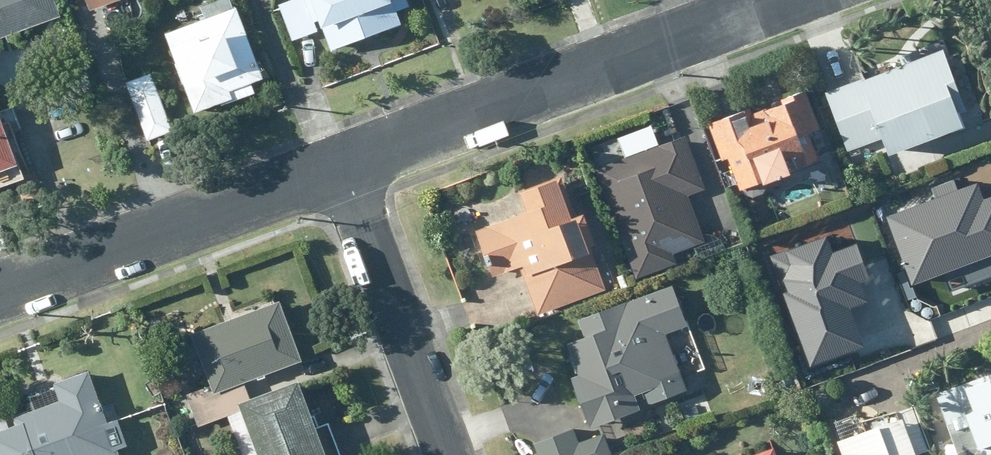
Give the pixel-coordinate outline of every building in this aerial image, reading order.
[(57,0),(0,0),(0,41),(64,17),(57,0)] [(93,13),(130,0),(88,0),(93,13)] [(278,5),(293,45),(326,33),(333,54),(403,28),(398,15),(412,10),(408,0),(292,0),(278,5)] [(240,9),(164,35),(193,119),(259,97),(256,86),(265,83),(240,9)] [(975,123),(947,47),(829,90),(852,153),(881,143),(885,156),(975,123)] [(151,75),(125,84),(146,144),(172,135),(151,75)] [(821,130),(807,88),(714,120),(739,191),(820,163),(810,134),(821,130)] [(0,116),(0,176),(19,169),(0,116)] [(676,138),(594,167),(636,281),(675,267),(671,257),(704,245),(686,195),(701,190),(690,161),(684,161),(676,138)] [(608,288),(565,179),(524,195),(530,210),(474,232),(494,283),(518,274),(536,316),(608,288)] [(890,216),(918,295),(990,269),(990,200),(985,202),(980,186),(960,193),(955,179),(929,188),(933,201),(890,216)] [(833,230),(768,251),(808,374),(874,353),(860,311),(881,304),(862,245),(841,252),(833,230)] [(690,325),(676,286),(578,321),(584,336),(559,345),(589,425),(686,390),(665,334),(690,325)] [(916,307),(918,306),(920,305),(921,303),(921,301),(921,299),(920,297),(918,296),(916,295),(914,295),(912,295),(910,296),(909,298),(908,300),(908,302),(909,304),(910,306),(912,307),(914,307),(916,307)] [(930,315),(932,314),(933,312),(934,310),(934,308),(934,306),(933,305),(932,303),(930,302),(928,302),(926,303),(924,304),(923,305),(922,307),(922,309),(922,311),(924,313),(925,314),(928,315),(930,315)] [(235,397),(243,394),(239,382),(302,359),(283,305),(192,337),(212,393),(186,403),(194,426),(239,409),(235,397)] [(0,423),(0,454),(110,454),(130,448),(119,417),(105,422),(86,370),(54,382),(61,401),(0,423)] [(239,409),(255,454),(342,454),(311,370),(243,394),(235,397),(239,409)] [(933,393),(956,454),(990,454),(990,372),(933,393)] [(829,433),(838,454),(928,454),(935,452),(914,400),(829,433)] [(535,443),(540,454),(611,454),(602,433),(582,441),(576,426),(535,443)]
